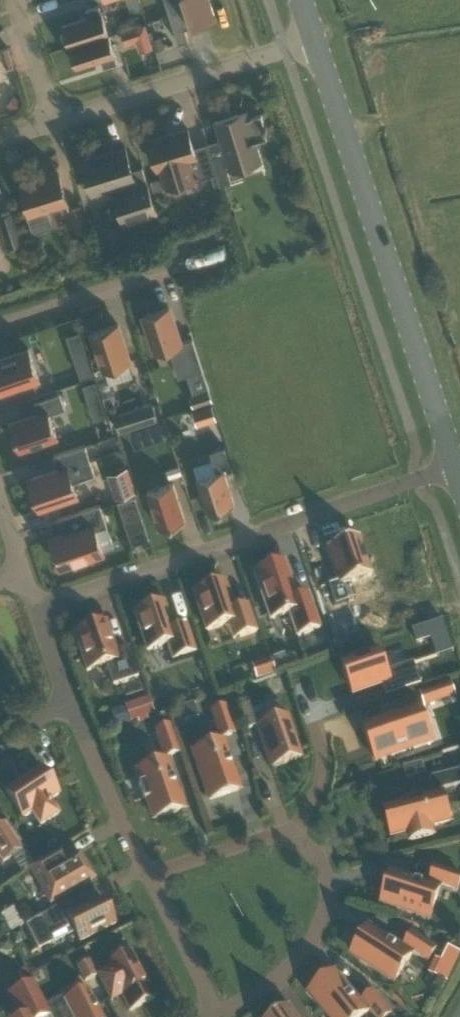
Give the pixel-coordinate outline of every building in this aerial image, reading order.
[(210,1),(210,0),(165,0),(169,14),(210,1)] [(215,17),(210,1),(169,14),(178,43),(188,40),(185,28),(216,18),(216,17),(215,17)] [(70,46),(109,33),(102,12),(102,13),(99,5),(85,9),(88,17),(63,25),(70,46)] [(146,23),(122,30),(126,42),(137,38),(141,49),(153,45),(146,23)] [(115,54),(109,33),(70,46),(76,67),(101,59),(104,67),(118,62),(115,54)] [(161,35),(153,38),(156,48),(164,45),(161,35)] [(8,103),(15,108),(22,98),(15,93),(8,103)] [(207,143),(216,173),(220,185),(231,182),(228,170),(230,169),(262,160),(256,140),(267,136),(265,129),(268,128),(266,124),(265,124),(262,113),(249,117),(247,110),(215,119),(221,139),(207,143)] [(216,173),(207,143),(194,147),(188,128),(149,140),(157,168),(161,167),(164,176),(150,180),(154,191),(202,176),(202,177),(216,173)] [(142,166),(132,169),(126,147),(83,161),(92,192),(129,180),(130,184),(113,190),(123,222),(157,212),(142,166)] [(51,221),(48,209),(68,203),(57,169),(40,175),(41,177),(20,184),(30,215),(28,216),(32,228),(37,231),(49,227),(51,221)] [(78,234),(90,230),(81,205),(69,209),(78,234)] [(0,214),(0,217),(23,241),(13,209),(0,214)] [(181,275),(185,284),(196,279),(192,270),(181,275)] [(169,306),(144,315),(156,351),(169,346),(179,377),(188,374),(204,369),(193,338),(181,342),(169,306)] [(118,323),(92,332),(104,369),(130,361),(118,323)] [(31,348),(0,358),(0,385),(2,391),(41,378),(31,348)] [(74,354),(82,376),(94,372),(86,350),(74,354)] [(87,396),(99,392),(95,380),(83,384),(87,396)] [(111,388),(103,391),(106,401),(115,399),(111,388)] [(194,395),(190,396),(193,405),(213,399),(210,390),(194,395)] [(66,406),(62,392),(35,401),(39,413),(12,422),(20,448),(57,435),(50,412),(66,406)] [(153,403),(115,415),(120,431),(158,418),(153,403)] [(212,403),(193,410),(198,425),(217,418),(212,403)] [(95,473),(85,444),(54,454),(59,469),(30,478),(39,507),(77,494),(73,481),(95,473)] [(232,469),(224,446),(210,450),(217,471),(197,478),(208,512),(234,504),(224,471),(232,469)] [(179,465),(168,469),(170,476),(182,472),(179,465)] [(118,496),(135,491),(127,467),(110,473),(118,496)] [(159,528),(185,520),(173,483),(147,491),(159,528)] [(150,538),(135,495),(118,501),(132,543),(150,538)] [(70,531),(50,538),(59,567),(104,552),(103,549),(114,545),(107,524),(100,503),(56,518),(57,519),(65,516),(70,531)] [(358,539),(326,550),(337,584),(327,588),(334,608),(355,601),(349,585),(371,577),(358,539)] [(284,563),(254,573),(270,620),(288,614),(296,637),(319,630),(308,596),(296,600),(284,563)] [(233,610),(224,583),(194,593),(206,631),(228,624),(233,640),(256,632),(247,605),(233,610)] [(173,631),(164,603),(133,614),(146,652),(167,645),(172,661),(195,653),(186,627),(173,631)] [(115,652),(105,623),(74,634),(87,671),(106,665),(113,687),(137,679),(127,648),(115,652)] [(381,653),(343,665),(353,694),(382,684),(386,697),(421,686),(414,664),(388,672),(381,653)] [(289,666),(285,655),(274,659),(278,670),(289,666)] [(275,673),(270,659),(251,665),(256,680),(275,673)] [(431,687),(420,691),(426,707),(436,704),(431,687)] [(127,708),(132,722),(138,720),(147,716),(155,714),(149,699),(127,707),(127,708)] [(198,718),(193,703),(181,707),(186,722),(198,718)] [(421,707),(365,727),(377,762),(434,743),(421,707)] [(211,713),(220,740),(235,734),(226,708),(211,713)] [(266,725),(263,714),(254,717),(271,768),(301,758),(287,718),(266,725)] [(155,732),(164,759),(178,754),(169,727),(155,732)] [(210,800),(238,791),(222,743),(194,753),(210,800)] [(154,819),(183,810),(166,762),(138,772),(154,819)] [(426,774),(423,763),(405,768),(408,779),(426,774)] [(40,769),(5,792),(23,818),(31,813),(40,826),(58,814),(50,801),(58,795),(40,769)] [(386,810),(392,837),(409,833),(411,842),(434,836),(431,827),(450,823),(442,791),(459,787),(459,771),(430,779),(434,797),(386,810)] [(3,863),(21,851),(2,823),(0,825),(0,859),(3,863)] [(28,854),(34,864),(50,854),(44,845),(28,854)] [(69,861),(62,849),(30,868),(50,903),(92,879),(78,855),(69,861)] [(383,903),(431,918),(441,886),(458,891),(459,884),(459,876),(436,868),(431,885),(391,873),(383,903)] [(73,913),(69,904),(25,926),(37,951),(52,944),(74,933),(79,943),(115,925),(102,899),(73,913)] [(13,908),(0,916),(0,917),(10,933),(23,925),(13,908)] [(23,935),(20,929),(11,935),(16,944),(22,941),(23,935)] [(369,929),(353,954),(395,981),(414,953),(428,962),(436,950),(413,935),(402,951),(369,929)] [(8,938),(0,943),(0,950),(1,951),(8,953),(15,950),(8,938)] [(459,957),(459,952),(449,947),(442,961),(455,967),(459,957)] [(139,969),(131,954),(106,967),(108,970),(97,975),(111,1003),(121,997),(129,1012),(154,999),(146,985),(148,984),(140,968),(139,969)] [(90,962),(78,968),(86,982),(97,976),(90,962)] [(334,975),(311,993),(330,1016),(361,1016),(369,1011),(374,1016),(390,1016),(392,1015),(374,993),(359,1005),(334,975)] [(32,982),(9,994),(20,1016),(47,1016),(49,1016),(50,1016),(101,1016),(88,990),(65,1001),(64,998),(45,1007),(32,982)] [(290,1008),(277,1016),(296,1016),(290,1008)]
